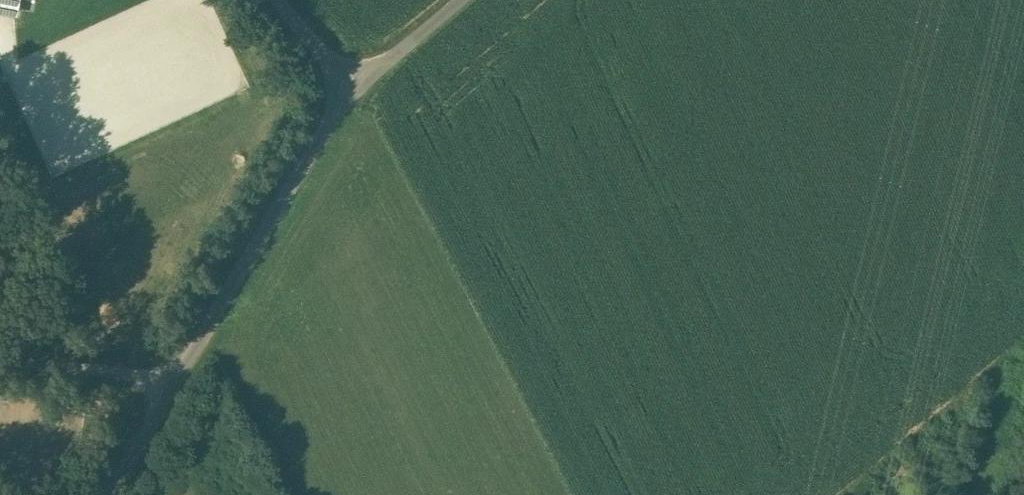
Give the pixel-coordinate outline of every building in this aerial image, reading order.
[(16,12),(18,0),(0,0),(0,9),(16,12)]
